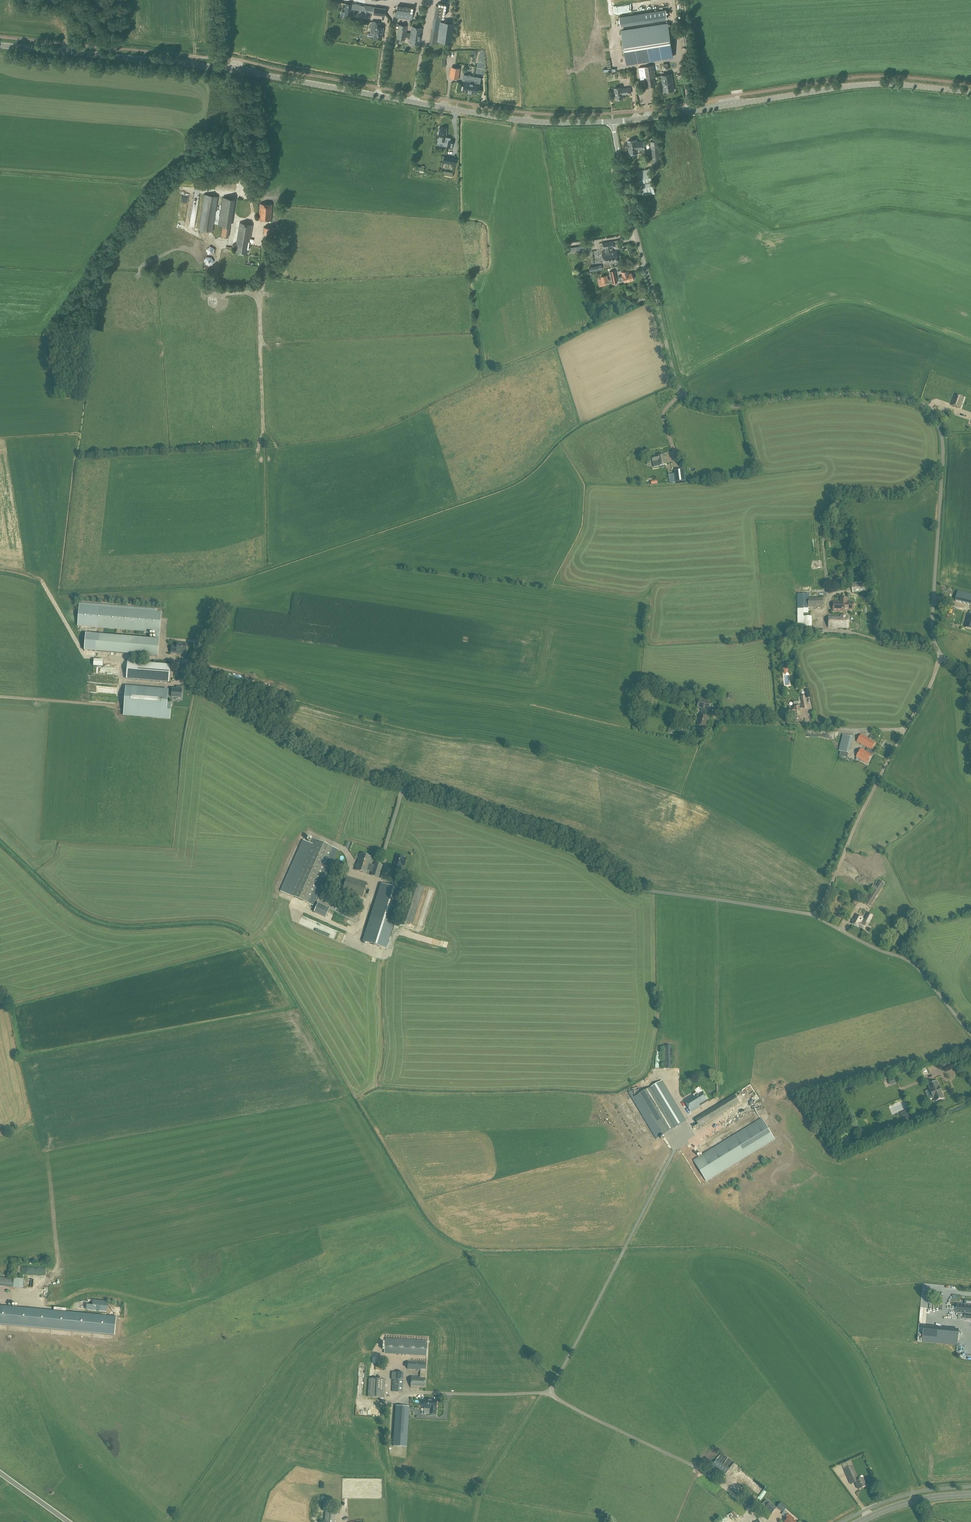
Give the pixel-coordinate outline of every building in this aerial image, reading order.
[(369,18),(369,13),(374,14),(373,15),(385,16),(386,9),(375,7),(363,5),(363,10),(362,17),(369,18)] [(406,7),(402,6),(398,5),(396,18),(412,20),(414,8),(406,7)] [(435,5),(434,17),(433,17),(430,44),(437,45),(438,41),(446,42),(448,26),(440,25),(440,21),(443,21),(444,18),(441,18),(442,6),(435,5)] [(668,20),(666,10),(620,17),(621,28),(668,20)] [(455,23),(443,21),(440,21),(440,25),(448,26),(446,42),(452,43),(455,23)] [(374,33),(373,39),(381,40),(383,28),(380,27),(380,23),(376,22),(374,33)] [(669,23),(622,31),(627,66),(674,58),(669,23)] [(399,25),(396,38),(405,40),(407,26),(399,25)] [(412,26),(409,43),(420,44),(422,28),(412,26)] [(451,66),(450,73),(449,77),(458,79),(460,68),(451,66)] [(643,67),(639,68),(641,80),(645,79),(645,78),(646,78),(647,87),(656,86),(655,76),(656,76),(654,66),(643,68),(643,67)] [(675,90),(672,74),(661,76),(664,92),(675,90)] [(461,89),(461,90),(475,93),(475,92),(477,92),(477,89),(476,88),(477,80),(463,78),(462,85),(461,86),(460,89),(461,89)] [(623,89),(622,87),(615,88),(616,95),(615,95),(616,98),(616,100),(624,99),(624,94),(625,94),(625,95),(632,94),(631,87),(623,89)] [(446,129),(440,128),(439,135),(442,136),(441,142),(445,142),(445,141),(447,142),(448,140),(448,139),(446,138),(447,133),(446,133),(446,129)] [(637,140),(628,141),(630,154),(638,153),(638,149),(645,149),(644,141),(637,142),(637,140)] [(662,166),(659,141),(651,142),(653,167),(662,166)] [(652,179),(649,168),(637,171),(640,181),(643,196),(655,193),(652,179)] [(213,232),(218,196),(204,194),(199,230),(213,232)] [(235,199),(223,197),(218,225),(231,227),(235,199)] [(259,220),(272,221),(272,204),(260,203),(259,220)] [(247,254),(253,225),(240,222),(235,252),(247,254)] [(223,227),(221,236),(229,237),(230,228),(223,227)] [(274,235),(275,227),(264,227),(264,234),(274,235)] [(208,254),(209,254),(214,254),(215,249),(210,246),(209,247),(206,249),(208,254)] [(608,248),(606,249),(607,252),(602,253),(603,265),(611,264),(609,252),(608,248)] [(609,252),(611,264),(618,263),(617,251),(609,252)] [(204,261),(207,265),(212,265),(214,262),(212,257),(208,257),(207,257),(204,261)] [(629,274),(628,270),(622,272),(623,275),(622,275),(623,277),(620,278),(620,281),(623,281),(624,282),(634,279),(632,273),(629,274)] [(941,391),(938,403),(947,405),(949,393),(941,391)] [(960,409),(964,398),(954,395),(951,405),(960,409)] [(956,419),(968,423),(970,415),(967,413),(968,410),(970,411),(970,403),(965,401),(963,408),(966,410),(965,413),(959,411),(956,419)] [(657,456),(657,457),(652,458),(654,467),(659,466),(666,465),(667,465),(665,455),(657,456)] [(684,469),(674,471),(675,474),(668,475),(669,484),(676,483),(686,482),(684,469)] [(843,526),(825,527),(826,536),(848,534),(847,523),(843,524),(843,526)] [(852,582),(852,593),(866,592),(865,581),(852,582)] [(958,591),(955,601),(970,605),(970,594),(958,591)] [(808,598),(809,598),(809,594),(798,594),(798,629),(812,629),(812,609),(809,609),(809,607),(808,607),(808,598)] [(808,607),(809,607),(823,607),(823,598),(809,598),(808,598),(808,607)] [(847,598),(841,598),(841,602),(833,602),(833,612),(845,612),(845,611),(854,611),(854,603),(847,603),(847,598)] [(157,632),(156,640),(159,640),(159,633),(160,633),(161,612),(156,612),(157,609),(80,603),(78,626),(157,632)] [(959,630),(962,610),(955,609),(951,629),(959,630)] [(829,617),(829,628),(848,628),(848,618),(845,617),(845,616),(841,615),(841,617),(829,617)] [(94,651),(158,657),(159,640),(156,640),(96,635),(94,651)] [(177,646),(172,646),(171,653),(182,654),(183,653),(186,653),(187,644),(177,644),(177,646)] [(101,660),(91,660),(91,667),(96,667),(96,670),(108,670),(108,666),(101,666),(101,660)] [(128,662),(127,679),(165,682),(165,675),(169,675),(170,665),(128,662)] [(123,719),(170,722),(171,707),(167,707),(168,696),(172,697),(171,698),(175,698),(174,699),(175,699),(178,700),(178,699),(179,698),(181,699),(182,690),(181,690),(182,687),(177,686),(176,690),(172,689),(172,693),(168,692),(168,690),(126,686),(123,719)] [(710,711),(712,703),(699,699),(697,707),(704,709),(703,715),(700,715),(697,726),(706,728),(709,717),(706,716),(708,710),(710,711)] [(790,708),(789,708),(788,709),(789,715),(794,715),(801,714),(800,706),(793,706),(793,708),(791,708),(790,708)] [(674,735),(676,728),(669,726),(666,733),(674,735)] [(849,753),(853,738),(843,735),(839,751),(841,751),(840,756),(843,757),(845,752),(849,753)] [(857,742),(868,748),(871,750),(875,743),(861,735),(857,742)] [(871,750),(868,748),(866,751),(861,749),(856,757),(868,764),(872,755),(873,753),(871,751),(871,750)] [(313,838),(311,844),(303,840),(280,891),(288,894),(310,904),(335,849),(313,838)] [(355,870),(367,874),(369,868),(370,865),(372,858),(360,854),(355,870)] [(400,856),(397,855),(394,867),(396,868),(395,872),(400,873),(401,869),(402,865),(405,866),(407,859),(404,858),(403,857),(404,857),(400,856)] [(344,873),(347,864),(340,862),(338,871),(344,873)] [(374,866),(370,865),(369,868),(373,869),(372,872),(371,875),(379,878),(382,866),(375,863),(374,866)] [(342,891),(363,897),(367,883),(347,876),(342,891)] [(871,890),(873,891),(865,904),(870,907),(885,884),(880,881),(876,886),(874,884),(871,890)] [(403,891),(382,884),(363,942),(385,949),(403,891)] [(416,911),(422,887),(413,885),(405,920),(404,920),(403,923),(414,925),(416,920),(415,920),(416,916),(414,916),(415,913),(416,913),(417,911),(416,911)] [(417,919),(422,921),(429,899),(423,898),(417,919)] [(315,904),(311,914),(319,917),(323,907),(315,904)] [(866,923),(868,925),(873,916),(868,913),(865,920),(863,919),(857,915),(852,924),(859,928),(859,927),(864,930),(866,926),(865,925),(866,923)] [(663,1046),(664,1069),(672,1069),(671,1046),(663,1046)] [(685,1118),(662,1080),(639,1094),(664,1135),(686,1121),(685,1118)] [(930,1089),(934,1098),(936,1101),(944,1098),(942,1094),(943,1094),(939,1086),(937,1081),(929,1085),(931,1089),(930,1089)] [(684,1101),(692,1113),(709,1102),(701,1090),(684,1101)] [(739,1101),(735,1094),(696,1119),(700,1125),(739,1101)] [(728,1116),(736,1128),(747,1121),(740,1109),(728,1116)] [(763,1120),(694,1162),(706,1181),(774,1139),(763,1120)] [(13,1288),(14,1279),(0,1277),(0,1286),(13,1288)] [(116,1317),(1,1307),(2,1299),(0,1298),(0,1324),(115,1335),(116,1317)] [(108,1302),(93,1300),(93,1301),(93,1305),(87,1305),(86,1310),(96,1311),(99,1312),(99,1311),(107,1312),(108,1302)] [(965,1300),(965,1305),(957,1304),(956,1313),(965,1314),(965,1318),(970,1319),(970,1301),(965,1300)] [(922,1342),(957,1345),(959,1330),(924,1327),(922,1342)] [(427,1356),(427,1341),(384,1339),(384,1355),(427,1356)] [(425,1388),(426,1362),(408,1361),(407,1369),(421,1370),(420,1378),(411,1377),(411,1388),(425,1388)] [(392,1391),(403,1392),(404,1373),(392,1372),(391,1380),(393,1380),(392,1391)] [(369,1380),(368,1398),(384,1399),(385,1380),(369,1380)] [(431,1401),(424,1401),(424,1409),(425,1409),(424,1414),(430,1414),(430,1415),(431,1415),(431,1416),(435,1416),(435,1415),(436,1415),(436,1409),(437,1409),(437,1401),(431,1400),(431,1401)] [(407,1441),(409,1415),(409,1407),(396,1406),(393,1442),(393,1446),(400,1447),(407,1447),(407,1441)] [(735,1462),(722,1453),(709,1470),(722,1480),(735,1462)] [(860,1480),(851,1461),(842,1464),(851,1484),(856,1482),(859,1490),(867,1486),(863,1479),(860,1480)] [(374,1514),(377,1514),(377,1481),(368,1481),(368,1521),(374,1521),(374,1514)] [(347,1482),(347,1516),(361,1516),(360,1482),(347,1482)] [(776,1508),(770,1503),(766,1507),(772,1513),(776,1508)] [(777,1507),(783,1512),(785,1511),(787,1508),(781,1503),(777,1507)] [(785,1511),(783,1512),(782,1514),(786,1517),(785,1518),(787,1520),(785,1521),(796,1521),(792,1519),(793,1518),(785,1511)] [(325,1512),(324,1521),(335,1521),(335,1513),(325,1512)]
